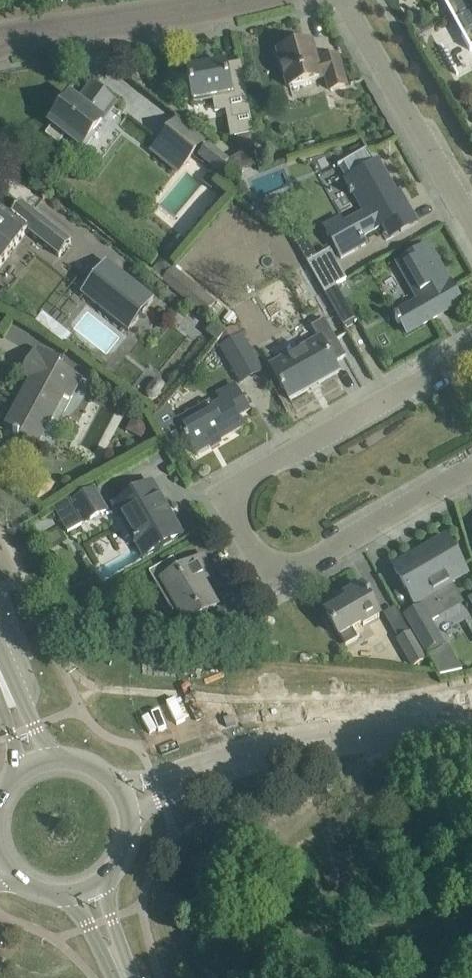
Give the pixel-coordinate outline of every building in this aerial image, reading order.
[(471,50),(471,0),(443,0),(471,50)] [(323,63),(317,64),(311,43),(279,52),(285,71),(290,89),(327,78),(330,90),(346,85),(338,56),(322,61),(323,63)] [(208,67),(189,71),(189,73),(194,99),(212,95),(215,109),(230,106),(235,136),(238,135),(238,136),(241,152),(243,161),(248,160),(256,159),(252,134),(255,133),(254,130),(246,86),(242,66),(227,69),(226,64),(218,65),(218,66),(208,68),(208,67)] [(54,126),(46,135),(59,145),(66,135),(81,147),(115,103),(92,85),(78,102),(72,98),(52,124),(54,126)] [(158,143),(159,144),(165,138),(188,157),(183,163),(184,164),(203,141),(178,120),(158,143)] [(315,141),(305,144),(307,151),(316,148),(315,141)] [(199,156),(220,172),(230,160),(209,143),(199,156)] [(378,162),(375,164),(367,150),(338,166),(339,167),(352,190),(349,192),(351,195),(354,193),(365,212),(343,224),(344,226),(330,235),(328,231),(327,232),(341,258),(355,250),(366,243),(362,237),(395,219),(402,231),(417,222),(400,192),(397,194),(378,162)] [(213,171),(204,182),(211,188),(220,177),(213,171)] [(274,198),(249,208),(277,233),(289,226),(274,198)] [(37,215),(21,202),(10,216),(0,208),(0,266),(26,230),(60,257),(72,242),(37,215)] [(301,229),(292,235),(307,262),(317,257),(301,229)] [(397,317),(396,318),(399,323),(401,322),(407,333),(438,315),(434,308),(458,295),(462,302),(451,282),(450,283),(428,245),(397,263),(419,301),(396,314),(397,317)] [(317,257),(307,262),(325,294),(337,287),(337,285),(347,279),(330,249),(317,257)] [(165,257),(152,272),(162,280),(166,276),(173,267),(175,265),(165,257)] [(82,293),(129,331),(154,300),(107,262),(82,293)] [(174,268),(163,281),(206,316),(216,303),(174,268)] [(337,287),(325,294),(345,328),(357,321),(337,287)] [(280,385),(283,389),(284,388),(291,400),(309,389),(307,386),(317,380),(319,384),(340,372),(335,363),(346,356),(325,319),(312,327),(319,339),(271,366),(282,384),(280,385)] [(220,347),(230,366),(253,353),(237,325),(222,334),(227,343),(220,347)] [(61,362),(56,360),(39,350),(38,351),(35,350),(22,374),(32,380),(21,400),(25,402),(21,411),(16,408),(6,428),(14,432),(13,434),(19,437),(20,435),(38,445),(47,427),(64,395),(71,399),(82,379),(59,367),(61,362)] [(147,392),(147,393),(147,394),(148,394),(148,395),(148,396),(149,396),(149,397),(150,398),(151,399),(152,399),(153,399),(154,399),(154,400),(155,399),(156,399),(157,399),(158,399),(159,398),(160,397),(165,390),(166,390),(166,389),(166,388),(166,387),(166,386),(166,385),(165,384),(165,383),(164,382),(163,381),(162,381),(161,380),(160,380),(159,380),(158,380),(157,380),(156,380),(155,381),(154,381),(149,388),(148,389),(148,390),(147,391),(147,392)] [(223,402),(214,407),(211,401),(176,420),(175,421),(186,440),(187,441),(188,440),(196,454),(244,427),(238,416),(250,410),(235,385),(218,394),(223,402)] [(162,413),(153,418),(171,449),(186,440),(175,421),(176,420),(167,405),(162,413)] [(136,415),(130,427),(145,434),(151,423),(136,415)] [(162,513),(168,509),(152,483),(114,504),(145,556),(182,534),(182,533),(176,537),(162,513)] [(54,508),(68,532),(84,524),(85,525),(109,511),(95,487),(73,500),(72,498),(54,508)] [(413,557),(395,568),(419,609),(406,616),(426,651),(427,651),(430,656),(429,656),(440,676),(462,671),(448,646),(444,648),(440,643),(442,642),(430,621),(463,601),(452,581),(467,572),(449,541),(422,557),(423,559),(416,563),(413,557)] [(164,581),(188,623),(217,606),(203,581),(215,575),(204,556),(180,570),(174,558),(149,572),(156,585),(164,581)] [(349,601),(327,614),(340,637),(340,636),(346,646),(358,639),(353,629),(363,624),(364,626),(380,617),(369,598),(372,596),(370,594),(367,595),(362,586),(346,595),(349,601)] [(88,625),(82,611),(70,616),(76,631),(88,625)] [(399,640),(414,665),(425,659),(411,633),(399,640)]
